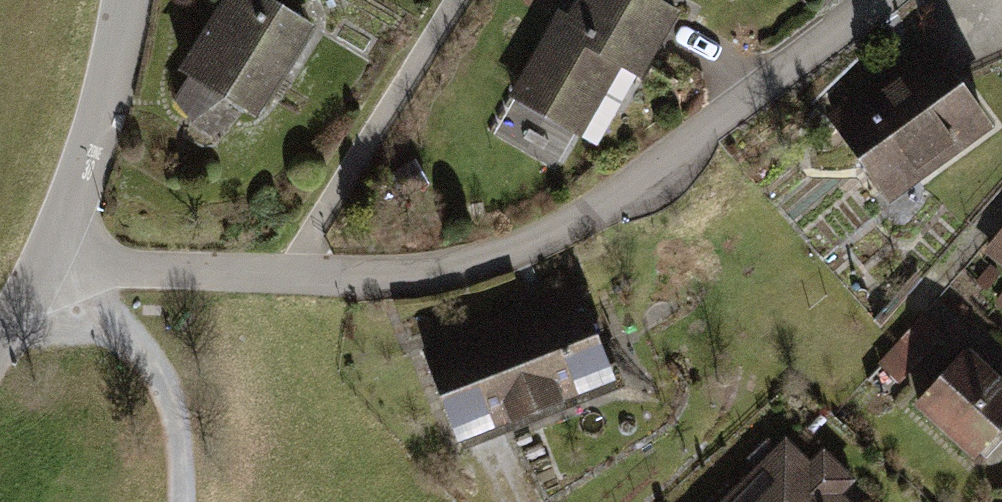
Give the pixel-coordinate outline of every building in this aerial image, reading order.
[(176,101),(198,128),(227,106),(256,124),(313,32),(266,3),(268,0),(228,0),(179,78),(187,83),(176,101)] [(509,93),(581,134),(621,64),(644,77),(681,12),(661,0),(577,0),(569,13),(559,7),(509,93)] [(933,44),(826,118),(885,204),(992,130),(933,44)] [(991,260),(1001,269),(1001,247),(991,260)] [(581,287),(423,348),(460,443),(618,382),(581,287)] [(910,400),(971,458),(1001,425),(1001,384),(963,346),(910,400)] [(720,501),(844,501),(783,440),(720,501)]
